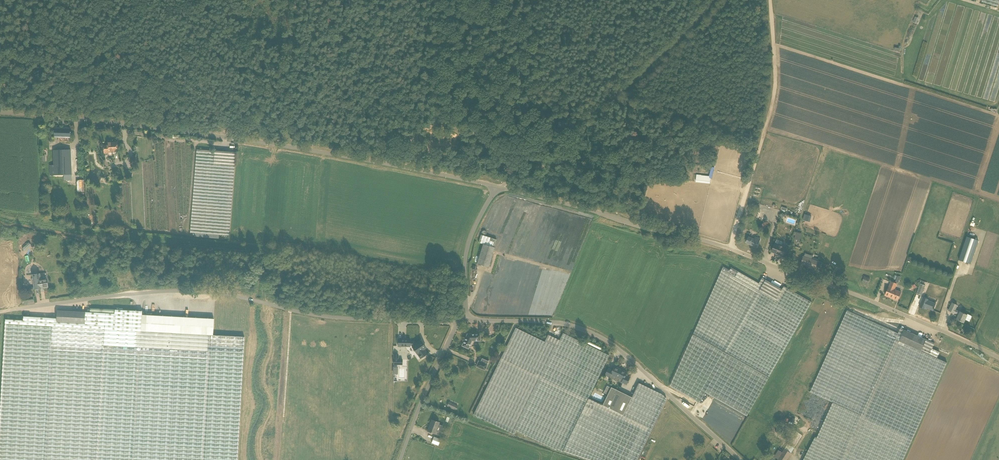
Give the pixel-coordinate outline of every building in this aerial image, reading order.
[(55,137),(58,137),(58,141),(70,142),(70,132),(71,132),(71,131),(70,131),(70,128),(65,128),(55,128),(55,137)] [(117,151),(117,142),(108,142),(108,145),(104,146),(104,153),(108,153),(108,152),(117,151)] [(72,180),(72,174),(71,149),(53,150),(54,165),(50,165),(50,175),(64,175),(65,181),(69,180),(72,180)] [(235,152),(197,150),(191,232),(195,232),(194,237),(223,239),(223,234),(230,235),(235,152)] [(714,167),(712,167),(709,176),(709,178),(696,177),(696,179),(711,181),(711,179),(714,167)] [(794,238),(800,240),(802,233),(796,231),(794,238)] [(483,244),(482,248),(477,264),(489,268),(495,248),(494,247),(497,240),(487,237),(481,235),(478,243),(483,244)] [(971,264),(978,240),(967,236),(959,260),(970,264),(971,264)] [(748,237),(746,243),(757,247),(760,239),(755,237),(754,239),(748,237)] [(779,255),(783,256),(786,248),(786,247),(775,243),(772,252),(776,253),(776,254),(777,253),(779,254),(779,255)] [(804,256),(801,263),(815,268),(818,262),(804,256)] [(671,386),(700,403),(706,392),(748,416),(812,302),(784,286),(782,289),(762,278),(759,283),(731,267),(730,270),(723,267),(671,386)] [(46,273),(32,274),(34,289),(48,287),(46,273)] [(889,287),(885,295),(898,300),(901,292),(894,289),(897,284),(891,282),(889,287)] [(933,310),(936,303),(929,301),(928,300),(928,299),(923,297),(920,307),(924,309),(925,307),(933,310)] [(952,303),(949,310),(954,313),(954,312),(959,315),(957,319),(964,322),(967,315),(960,312),(955,310),(957,305),(952,303)] [(105,313),(85,312),(57,311),(57,315),(57,318),(23,316),(23,322),(5,321),(0,411),(0,459),(237,459),(244,337),(213,335),(214,319),(190,318),(142,315),(142,311),(115,310),(115,314),(105,313)] [(947,362),(937,358),(940,352),(932,348),(935,343),(901,328),(898,333),(847,310),(810,392),(834,402),(817,439),(814,438),(803,459),(903,459),(947,362)] [(631,397),(622,415),(603,405),(588,398),(609,355),(563,333),(559,340),(548,335),(544,342),(516,328),(473,414),(514,434),(516,431),(561,450),(592,459),(635,459),(655,421),(667,399),(661,394),(638,383),(631,397)] [(467,334),(462,346),(468,348),(472,341),(480,341),(480,334),(467,334)] [(412,347),(417,354),(418,354),(421,358),(427,354),(424,349),(426,348),(421,341),(415,345),(413,342),(410,342),(410,339),(398,339),(398,347),(410,347),(410,346),(412,346),(413,347),(412,347)] [(479,361),(476,366),(485,370),(487,365),(479,361)] [(612,370),(608,368),(605,375),(613,379),(613,380),(614,381),(616,381),(617,381),(618,381),(626,385),(630,377),(625,375),(626,372),(614,366),(612,370)] [(631,397),(611,387),(610,389),(607,388),(605,393),(608,395),(603,405),(622,415),(631,397)] [(432,420),(428,431),(435,434),(439,422),(432,420)] [(434,437),(433,440),(432,443),(438,445),(439,442),(440,439),(434,437)] [(779,459),(787,459),(791,453),(785,449),(783,453),(779,450),(775,456),(779,459)]
